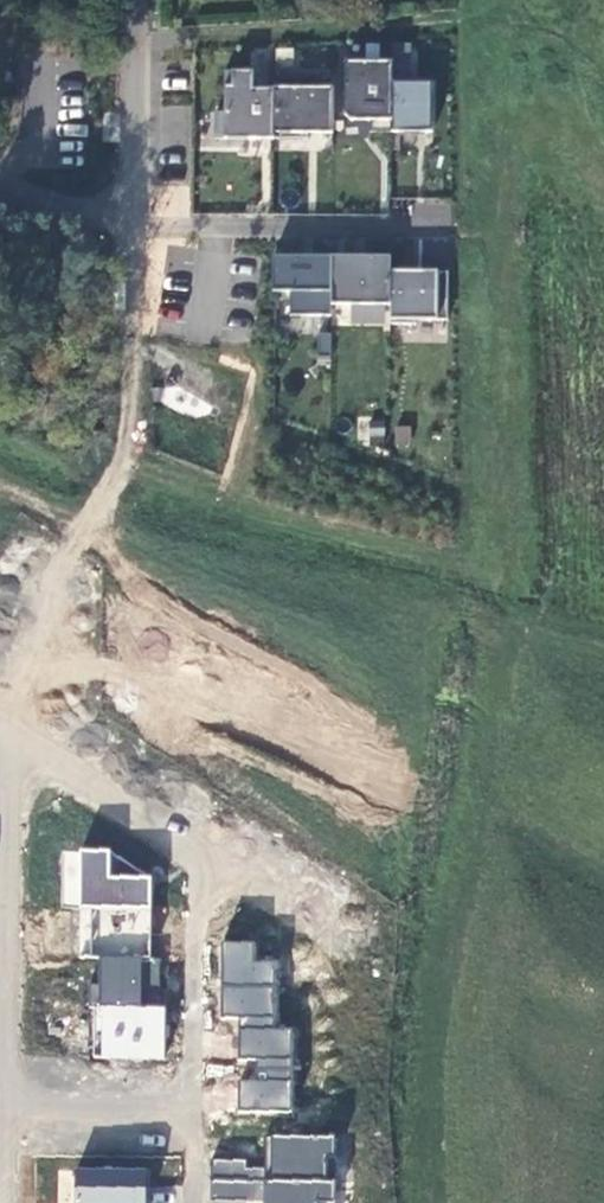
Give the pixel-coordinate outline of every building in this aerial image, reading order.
[(392,64),(345,63),(345,117),(350,123),(370,123),(370,135),(392,135),(393,84),(392,64)] [(216,140),(273,141),(274,92),(253,91),(254,73),(225,73),(224,114),(216,114),(216,140)] [(274,92),(273,141),(309,141),(309,128),(333,129),(333,79),(274,78),(274,92)] [(392,135),(432,135),(432,85),(393,84),(392,135)] [(410,225),(450,226),(451,200),(411,199),(410,225)] [(331,308),(331,259),(272,259),(272,294),(290,294),(290,316),(331,316),(331,308)] [(331,308),(391,308),(391,274),(391,259),(369,259),(369,261),(351,261),(351,259),(331,259),(331,308)] [(448,323),(448,275),(391,274),(391,308),(390,327),(415,327),(415,323),(448,323)] [(318,358),(331,358),(331,334),(318,334),(318,358)] [(81,852),(81,909),(152,910),(152,887),(146,887),(146,875),(110,853),(81,852)] [(81,909),(80,959),(106,959),(151,960),(151,958),(147,958),(147,934),(151,934),(152,910),(81,909)] [(254,942),(222,941),(221,986),(274,987),(275,959),(254,959),(254,942)] [(95,985),(95,1009),(166,1010),(166,960),(151,960),(106,959),(106,985),(95,985)] [(274,987),(221,986),(220,1015),(240,1016),(273,1017),(274,987)] [(166,1010),(95,1009),(94,1059),(155,1060),(164,1061),(166,1010)] [(273,1017),(240,1016),(239,1027),(272,1028),(273,1017)] [(272,1028),(239,1027),(238,1059),(254,1059),(289,1061),(290,1029),(272,1028)] [(289,1061),(254,1059),(254,1069),(290,1069),(289,1061)] [(290,1069),(254,1069),(254,1081),(289,1081),(290,1069)] [(289,1081),(254,1081),(238,1081),(238,1109),(289,1110),(289,1081)] [(211,1181),(336,1182),(336,1138),(265,1137),(265,1156),(272,1156),(272,1168),(265,1168),(265,1169),(247,1169),(247,1161),(212,1161),(211,1181)] [(76,1202),(146,1202),(146,1172),(76,1171),(76,1202)] [(211,1202),(247,1202),(247,1194),(265,1194),(265,1202),(336,1202),(336,1182),(211,1181),(211,1202)]
